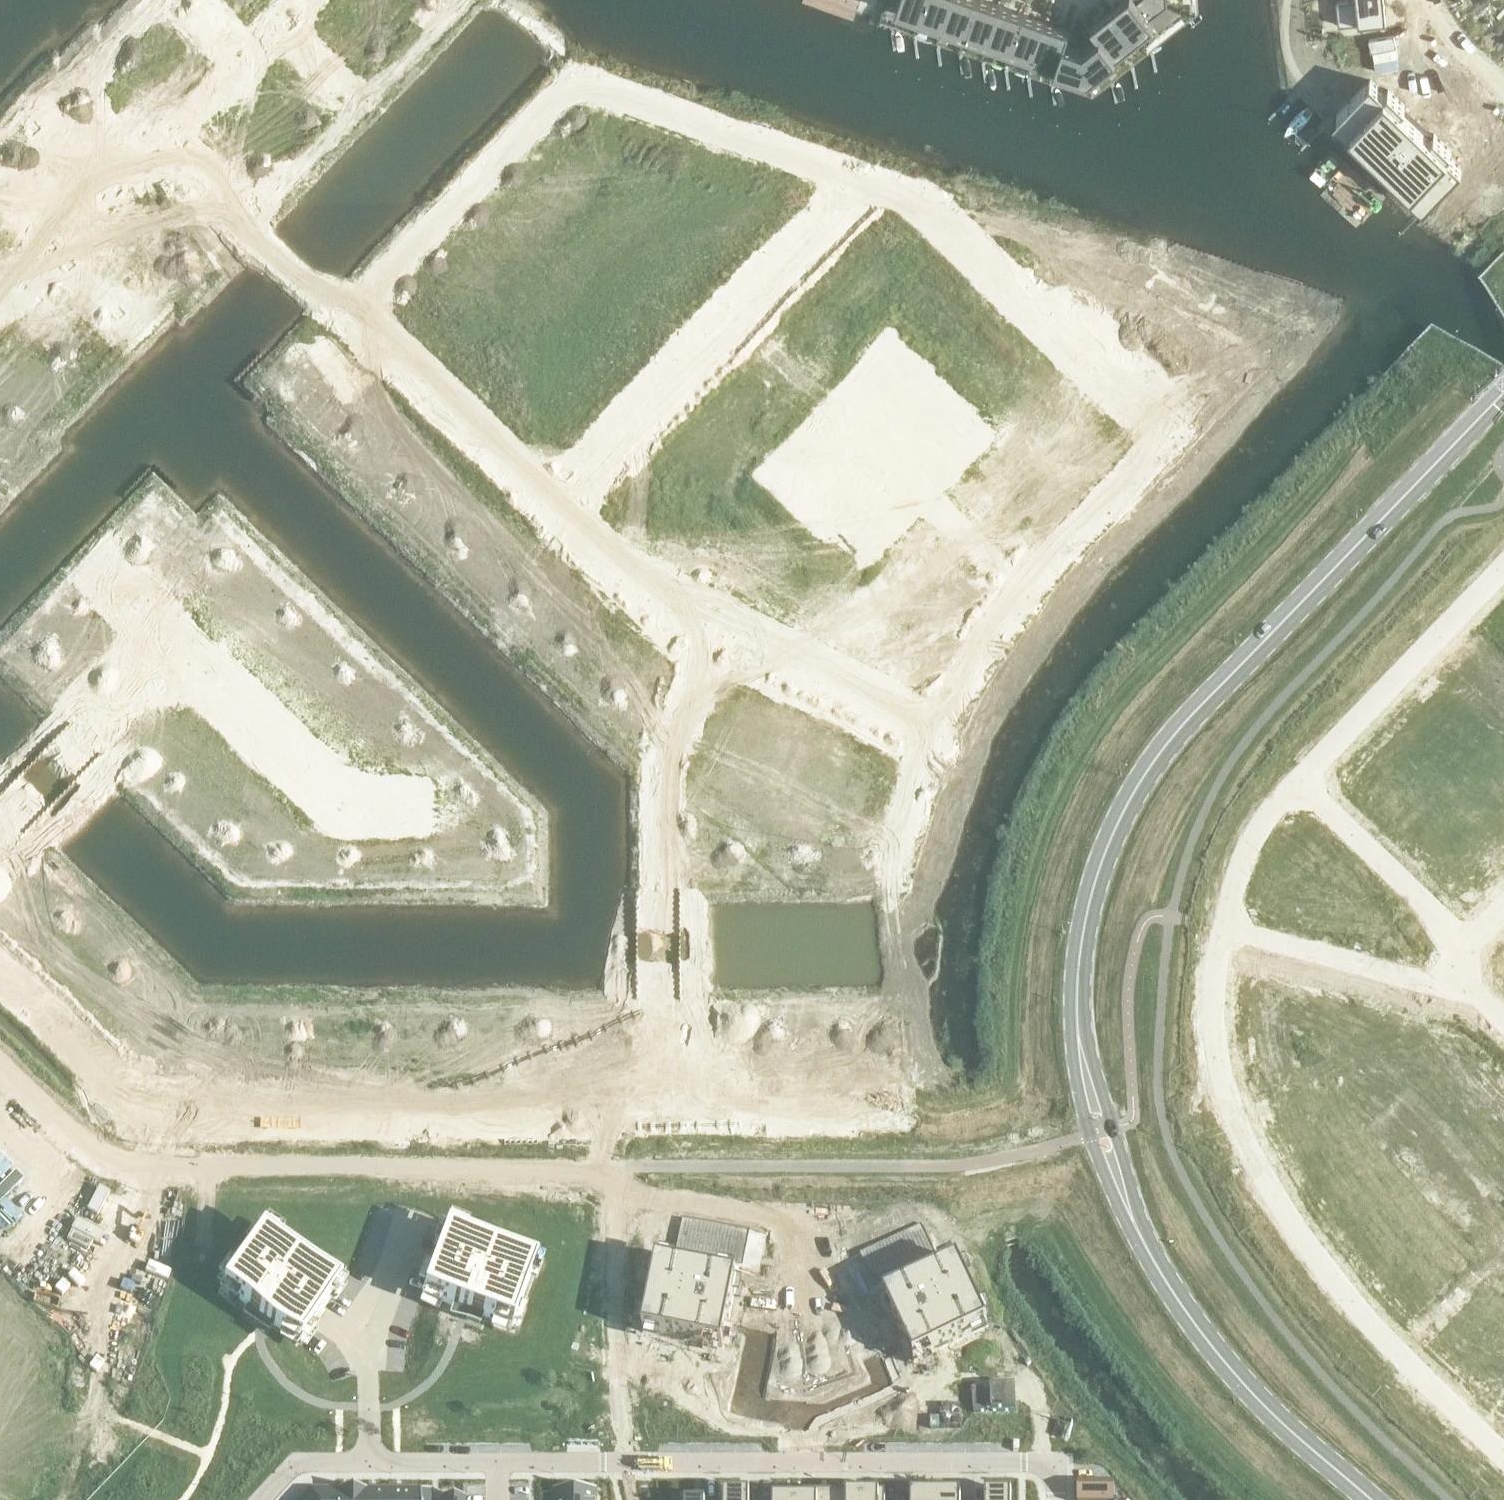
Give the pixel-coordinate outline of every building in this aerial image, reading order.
[(391,2),(396,8),(404,0),(393,0),(391,2)] [(396,8),(402,14),(411,5),(405,0),(404,0),(396,8)] [(896,10),(919,18),(926,0),(899,0),(896,10)] [(919,18),(942,26),(951,0),(926,0),(919,18)] [(942,26),(965,33),(976,0),(951,0),(942,26)] [(965,33),(987,41),(1000,5),(986,0),(976,0),(965,33)] [(1110,9),(1134,39),(1154,24),(1150,19),(1167,5),(1156,0),(1138,0),(1136,2),(1135,0),(1122,0),(1110,9)] [(1336,2),(1338,25),(1385,20),(1383,0),(1354,0),(1336,2)] [(1000,5),(987,41),(1010,49),(1023,13),(1000,5)] [(346,7),(337,15),(343,21),(351,12),(346,7)] [(1110,9),(1091,25),(1099,34),(1115,54),(1134,39),(1110,9)] [(1023,13),(1010,49),(1033,57),(1045,20),(1023,13)] [(1045,20),(1033,57),(1056,65),(1064,40),(1065,40),(1069,28),(1045,20)] [(331,22),(322,31),(328,36),(337,28),(331,22)] [(231,24),(225,29),(234,38),(239,32),(231,24)] [(1099,34),(1083,46),(1088,76),(1115,54),(1099,34)] [(215,40),(210,45),(218,54),(224,48),(215,40)] [(1064,40),(1056,65),(1088,76),(1083,46),(1065,40),(1064,40)] [(310,44),(304,49),(313,58),(319,52),(310,44)] [(151,46),(130,67),(161,97),(182,75),(151,46)] [(304,49),(299,55),(307,63),(313,58),(304,49)] [(200,55),(194,61),(203,69),(209,63),(200,55)] [(282,73),(276,79),(285,87),(290,81),(282,73)] [(276,79),(270,84),(279,93),(285,87),(276,79)] [(1370,80),(1336,115),(1351,129),(1345,134),(1362,150),(1367,144),(1382,159),(1396,173),(1391,179),(1407,194),(1413,189),(1427,203),(1461,168),(1447,154),(1451,150),(1434,134),(1429,139),(1400,110),(1405,106),(1388,90),(1384,93),(1370,80)] [(232,97),(223,105),(229,111),(237,102),(232,97)] [(181,99),(173,108),(178,113),(187,105),(181,99)] [(223,105),(215,114),(221,119),(229,111),(223,105)] [(173,108),(164,116),(170,122),(178,113),(173,108)] [(162,189),(156,196),(162,203),(169,196),(162,189)] [(169,196),(162,203),(169,209),(176,202),(169,196)] [(127,226),(121,233),(127,239),(134,232),(127,226)] [(134,232),(127,239),(134,246),(141,239),(134,232)] [(206,232),(200,239),(206,245),(213,238),(206,232)] [(199,238),(184,252),(199,266),(213,252),(206,245),(200,239),(199,238)] [(213,238),(206,245),(213,252),(220,245),(213,238)] [(170,239),(156,253),(170,267),(184,252),(170,239)] [(184,252),(170,267),(171,268),(178,275),(185,281),(199,266),(184,252)] [(525,255),(519,261),(528,270),(533,264),(525,255)] [(641,258),(635,264),(644,272),(650,266),(641,258)] [(519,261),(513,267),(522,276),(528,270),(519,261)] [(171,268),(165,275),(171,281),(178,275),(171,268)] [(631,268),(625,274),(634,283),(640,277),(631,268)] [(625,274),(620,280),(628,288),(634,283),(625,274)] [(178,275),(171,281),(178,288),(185,281),(178,275)] [(856,275),(847,284),(853,290),(859,283),(862,281),(856,275)] [(862,281),(859,283),(868,292),(874,286),(865,277),(862,281)] [(500,281),(494,287),(503,296),(508,290),(500,281)] [(859,283),(853,290),(862,298),(868,292),(859,283)] [(494,287),(488,293),(497,302),(503,296),(494,287)] [(899,288),(891,297),(896,302),(905,293),(899,288)] [(611,289),(605,295),(614,303),(620,297),(611,289)] [(905,293),(896,302),(902,308),(911,299),(905,293)] [(605,295),(600,301),(608,309),(614,303),(605,295)] [(475,307),(469,313),(478,322),(480,320),(483,316),(475,307)] [(469,313),(463,319),(472,328),(478,322),(469,313)] [(937,324),(928,333),(934,338),(942,329),(937,324)] [(942,329),(934,338),(940,344),(948,335),(942,329)] [(453,330),(447,336),(456,344),(462,338),(453,330)] [(845,331),(839,337),(848,345),(854,339),(845,331)] [(567,335),(561,341),(570,349),(575,343),(567,335)] [(447,336),(441,341),(450,350),(456,344),(447,336)] [(839,337),(833,342),(842,351),(848,345),(839,337)] [(561,341),(555,347),(564,355),(570,349),(561,341)] [(546,356),(541,361),(550,370),(555,364),(546,356)] [(970,356),(961,365),(967,371),(976,362),(970,356)] [(1038,356),(1013,382),(1028,397),(1053,371),(1038,356)] [(541,361),(535,367),(544,376),(550,370),(541,361)] [(55,369),(44,379),(65,400),(75,390),(93,409),(95,410),(101,404),(99,402),(97,400),(107,390),(79,362),(63,377),(55,369)] [(976,362),(967,371),(973,376),(982,367),(976,362)] [(808,368),(803,374),(812,383),(817,377),(808,368)] [(319,384),(301,402),(311,411),(317,404),(334,420),(366,388),(349,371),(328,393),(319,384)] [(803,374),(797,380),(806,388),(812,383),(803,374)] [(522,381),(516,387),(525,396),(530,390),(522,381)] [(999,384),(991,393),(997,399),(1005,390),(999,384)] [(516,387),(510,393),(519,402),(525,396),(516,387)] [(1005,390),(997,399),(1002,404),(1011,396),(1005,390)] [(1054,394),(1048,400),(1054,406),(1057,409),(1063,403),(1054,394)] [(1066,416),(1065,417),(1079,430),(1081,432),(1082,432),(1083,433),(1089,438),(1105,421),(1083,399),(1066,416)] [(1048,400),(1040,409),(1046,415),(1054,406),(1048,400)] [(1054,406),(1046,415),(1052,421),(1061,412),(1057,409),(1054,406)] [(15,433),(0,419),(0,448),(15,433)] [(758,421),(752,427),(761,435),(767,429),(758,421)] [(752,427),(746,432),(755,441),(761,435),(752,427)] [(1081,432),(1068,446),(1094,471),(1108,457),(1089,438),(1083,433),(1082,432),(1081,432)] [(1042,439),(1037,444),(1046,453),(1051,447),(1042,439)] [(1037,444),(1031,450),(1040,459),(1046,453),(1037,444)] [(721,458),(716,464),(725,473),(730,467),(721,458)] [(716,464),(710,470),(719,478),(725,473),(716,464)] [(1010,472),(1004,478),(1013,487),(1019,481),(1010,472)] [(1004,478),(999,484),(1008,492),(1013,487),(1004,478)] [(689,491),(684,497),(693,506),(698,500),(689,491)] [(684,497),(678,503),(687,512),(693,506),(684,497)] [(986,497),(980,503),(989,511),(995,505),(986,497)] [(1003,513),(984,532),(1011,558),(1029,538),(1003,513)] [(725,523),(720,535),(727,538),(733,527),(725,523)] [(733,527),(727,538),(734,542),(740,530),(733,527)] [(667,536),(665,541),(669,543),(672,544),(678,533),(670,530),(667,536)] [(678,533),(672,544),(680,548),(685,537),(681,535),(678,533)] [(762,541),(757,552),(764,556),(769,545),(762,541)] [(669,543),(665,550),(676,556),(680,548),(672,544),(669,543)] [(769,545),(764,556),(771,559),(777,548),(769,545)] [(722,548),(706,581),(725,590),(741,557),(722,548)] [(741,557),(725,590),(743,598),(759,566),(741,557)] [(935,562),(931,569),(942,575),(946,568),(935,562)] [(963,562),(952,581),(984,599),(994,580),(963,562)] [(809,564),(803,575),(811,579),(816,567),(809,564)] [(759,566),(743,598),(767,610),(782,577),(759,566)] [(230,585),(207,608),(220,620),(223,618),(240,634),(260,613),(251,605),(263,592),(238,567),(225,580),(230,585)] [(816,567),(811,579),(818,582),(823,571),(816,567)] [(931,569),(927,576),(938,583),(942,575),(931,569)] [(782,577),(767,610),(790,621),(806,589),(782,577)] [(952,581),(942,599),(973,617),(984,599),(952,581)] [(845,582),(840,593),(847,596),(853,585),(845,582)] [(853,585),(847,596),(855,600),(860,589),(853,585)] [(806,589),(790,621),(808,630),(824,597),(806,589)] [(915,598),(911,605),(922,611),(926,604),(915,598)] [(911,605),(907,612),(918,618),(922,611),(911,605)] [(932,616),(922,634),(953,652),(963,634),(932,616)] [(66,618),(53,632),(66,644),(79,631),(66,618)] [(879,619),(873,630),(881,634),(887,623),(879,619)] [(887,623),(881,634),(885,636),(889,638),(894,627),(887,623)] [(873,630),(870,638),(881,643),(885,636),(881,634),(873,630)] [(79,631),(66,644),(79,657),(92,644),(79,631)] [(53,632),(40,646),(53,658),(66,644),(53,632)] [(912,651),(912,652),(920,657),(943,670),(953,652),(922,634),(912,651)] [(66,644),(53,658),(66,671),(79,657),(66,644)] [(40,646),(27,659),(40,672),(53,658),(40,646)] [(53,658),(40,672),(53,684),(66,671),(53,658)] [(27,659),(13,673),(26,685),(40,672),(27,659)] [(40,672),(26,685),(39,698),(53,684),(40,672)] [(202,762),(168,797),(179,808),(190,796),(209,815),(251,772),(231,752),(213,771),(202,762)] [(1436,790),(1430,796),(1439,804),(1444,799),(1436,790)] [(1497,790),(1489,799),(1494,804),(1503,796),(1497,790)] [(1444,799),(1439,804),(1448,813),(1453,807),(1444,799)] [(1480,808),(1471,817),(1477,822),(1485,814),(1480,808)] [(1462,815),(1456,821),(1465,829),(1470,824),(1462,815)] [(1492,836),(1503,848),(1503,823),(1492,836)] [(1470,824),(1465,829),(1473,837),(1479,832),(1470,824)] [(1491,837),(1485,842),(1494,850),(1499,845),(1491,837)] [(1494,850),(1503,859),(1503,857),(1503,849),(1499,845),(1494,850)] [(0,905),(0,928),(6,933),(37,901),(20,884),(27,877),(18,868),(0,886),(9,895),(0,905)] [(37,901),(6,933),(23,950),(43,928),(53,937),(70,919),(61,910),(54,917),(37,901)] [(68,957),(50,976),(67,992),(95,963),(78,947),(85,939),(76,930),(58,948),(68,957)] [(135,988),(105,1019),(126,1040),(157,1009),(135,988)] [(157,1009),(126,1040),(148,1061),(178,1029),(157,1009)] [(303,1022),(303,1053),(315,1053),(315,1067),(337,1067),(337,1030),(315,1030),(315,1022),(303,1022)] [(226,1027),(226,1071),(256,1071),(256,1027),(226,1027)] [(256,1027),(256,1071),(285,1071),(285,1027),(256,1027)] [(395,1030),(395,1067),(396,1067),(415,1068),(415,1029),(395,1029),(395,1030)] [(415,1029),(415,1068),(434,1067),(434,1030),(434,1029),(415,1029)] [(375,1030),(375,1067),(395,1067),(395,1030),(375,1030)] [(1368,1042),(1365,1054),(1374,1056),(1377,1044),(1368,1042)] [(1400,1050),(1396,1062),(1405,1064),(1408,1052),(1400,1050)] [(1420,1052),(1414,1064),(1418,1065),(1421,1067),(1428,1057),(1424,1054),(1420,1052)] [(1433,1066),(1425,1076),(1432,1081),(1440,1073),(1433,1066)] [(1440,1073),(1432,1081),(1438,1087),(1445,1078),(1440,1073)] [(1458,1091),(1450,1100),(1455,1104),(1463,1096),(1458,1091)] [(1479,1110),(1471,1119),(1477,1124),(1485,1116),(1479,1110)] [(1485,1116),(1477,1124),(1482,1130),(1491,1122),(1485,1116)] [(743,1245),(746,1231),(683,1219),(680,1232),(678,1240),(676,1254),(739,1267),(741,1253),(743,1245)] [(937,1259),(931,1246),(927,1239),(921,1226),(863,1254),(869,1266),(873,1274),(879,1286),(937,1259)] [(480,1325),(482,1318),(512,1329),(535,1265),(446,1232),(423,1296),(469,1313),(466,1320),(480,1325)] [(222,1289),(248,1307),(244,1313),(256,1322),(260,1316),(300,1344),(339,1288),(262,1233),(222,1289)] [(1440,1242),(1432,1251),(1437,1256),(1445,1247),(1440,1242)] [(1445,1247),(1437,1256),(1443,1261),(1451,1252),(1445,1247)] [(657,1264),(643,1333),(698,1344),(723,1349),(737,1280),(657,1264)] [(940,1288),(867,1323),(897,1387),(970,1352),(940,1288)] [(1486,1289),(1478,1297),(1483,1303),(1491,1294),(1486,1289)] [(1491,1294),(1483,1303),(1489,1308),(1497,1299),(1491,1294)] [(1491,1351),(1486,1355),(1495,1363),(1500,1358),(1491,1351)] [(1477,1366),(1472,1370),(1481,1379),(1485,1374),(1477,1366)] [(1077,1484),(1077,1499),(1110,1499),(1110,1485),(1113,1485),(1113,1484),(1077,1484)] [(724,1499),(750,1499),(750,1494),(737,1494),(737,1489),(724,1489),(724,1499)] [(816,1499),(842,1499),(842,1489),(827,1489),(827,1494),(816,1494),(816,1499)] [(863,1494),(853,1494),(853,1489),(842,1489),(842,1499),(863,1499),(863,1494)] [(936,1489),(911,1489),(911,1499),(936,1499),(936,1489)] [(936,1499),(961,1499),(961,1494),(948,1494),(948,1489),(936,1489),(936,1499)] [(1011,1489),(999,1489),(999,1494),(985,1494),(985,1499),(1011,1499),(1011,1489)] [(336,1490),(310,1490),(301,1499),(336,1499),(336,1490)] [(336,1499),(365,1499),(365,1490),(336,1490),(336,1499)] [(365,1499),(390,1499),(390,1490),(365,1490),(365,1499)] [(390,1490),(390,1499),(420,1499),(420,1490),(390,1490)] [(421,1490),(421,1499),(432,1499),(432,1490),(421,1490)] [(597,1490),(554,1490),(554,1499),(597,1499),(597,1490)]
